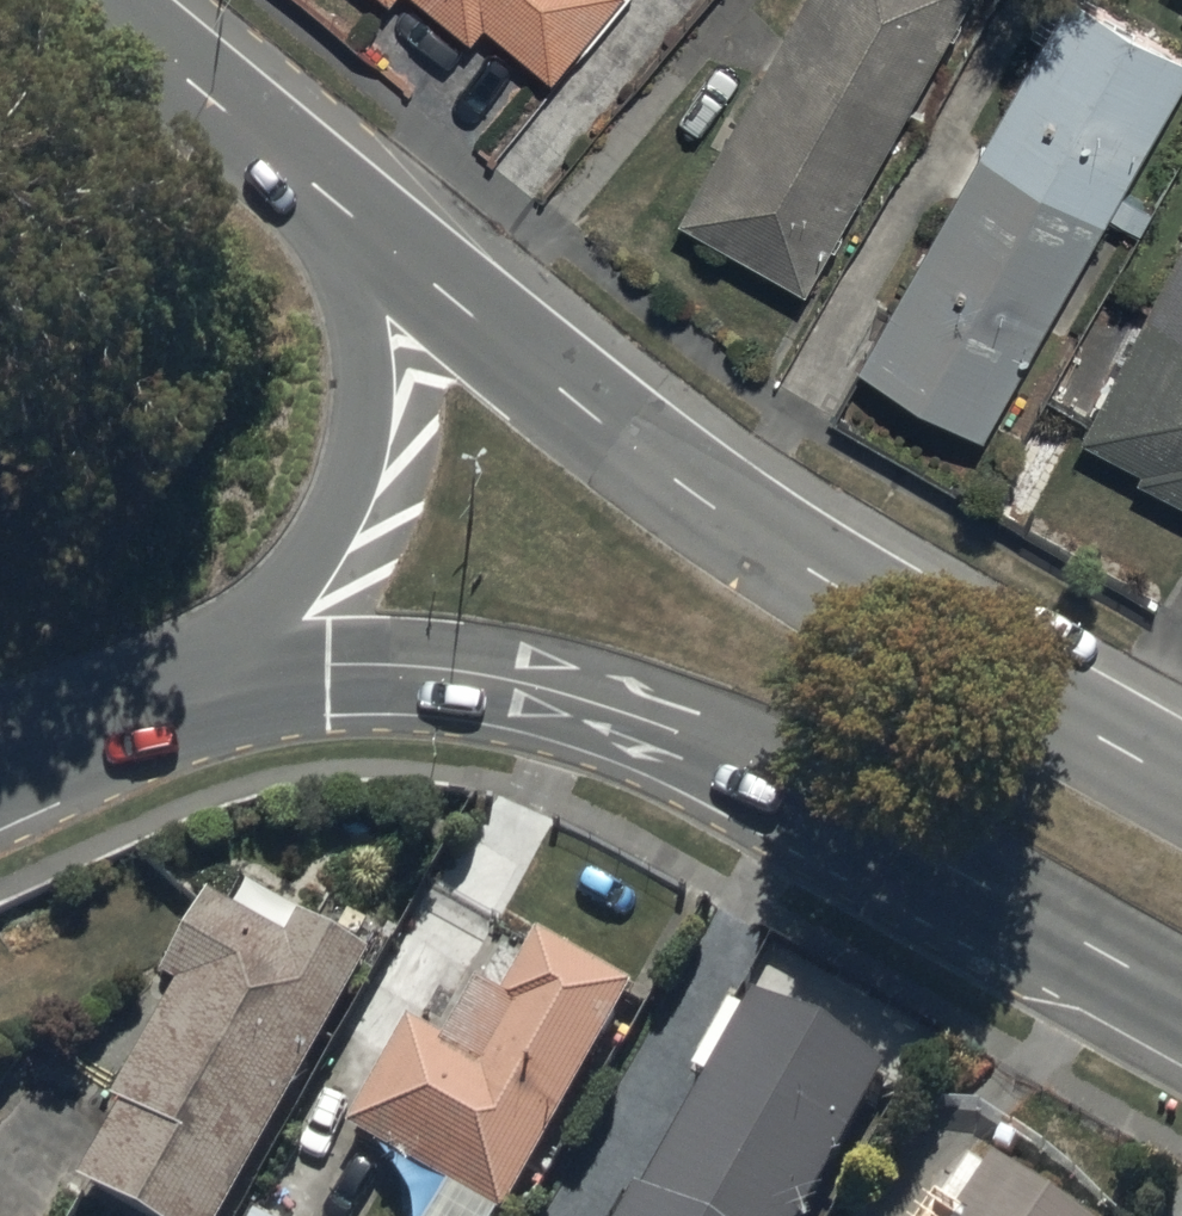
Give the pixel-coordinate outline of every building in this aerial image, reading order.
[(466,44),(480,28),(547,85),(621,0),(415,0),(466,44)] [(973,0),(807,0),(680,227),(807,297),(973,0)] [(1102,226),(1105,220),(1134,237),(1150,209),(1123,194),(1181,88),(1181,64),(1067,0),(1065,0),(979,155),(1102,226)] [(1102,226),(979,155),(858,371),(982,440),(1102,226)] [(1083,443),(1139,473),(1133,485),(1181,510),(1181,252),(1083,443)] [(369,971),(301,932),(290,952),(212,908),(162,998),(174,1005),(107,1123),(121,1130),(82,1200),(111,1215),(231,1215),(369,971)] [(626,1005),(533,955),(500,1016),(472,1001),(442,1057),(404,1036),(344,1145),(474,1215),(511,1215),(626,1005)] [(881,1088),(751,1015),(745,1027),(727,1017),(690,1083),(707,1093),(639,1215),(810,1215),(881,1088)] [(971,1161),(934,1215),(1051,1215),(971,1161)]
